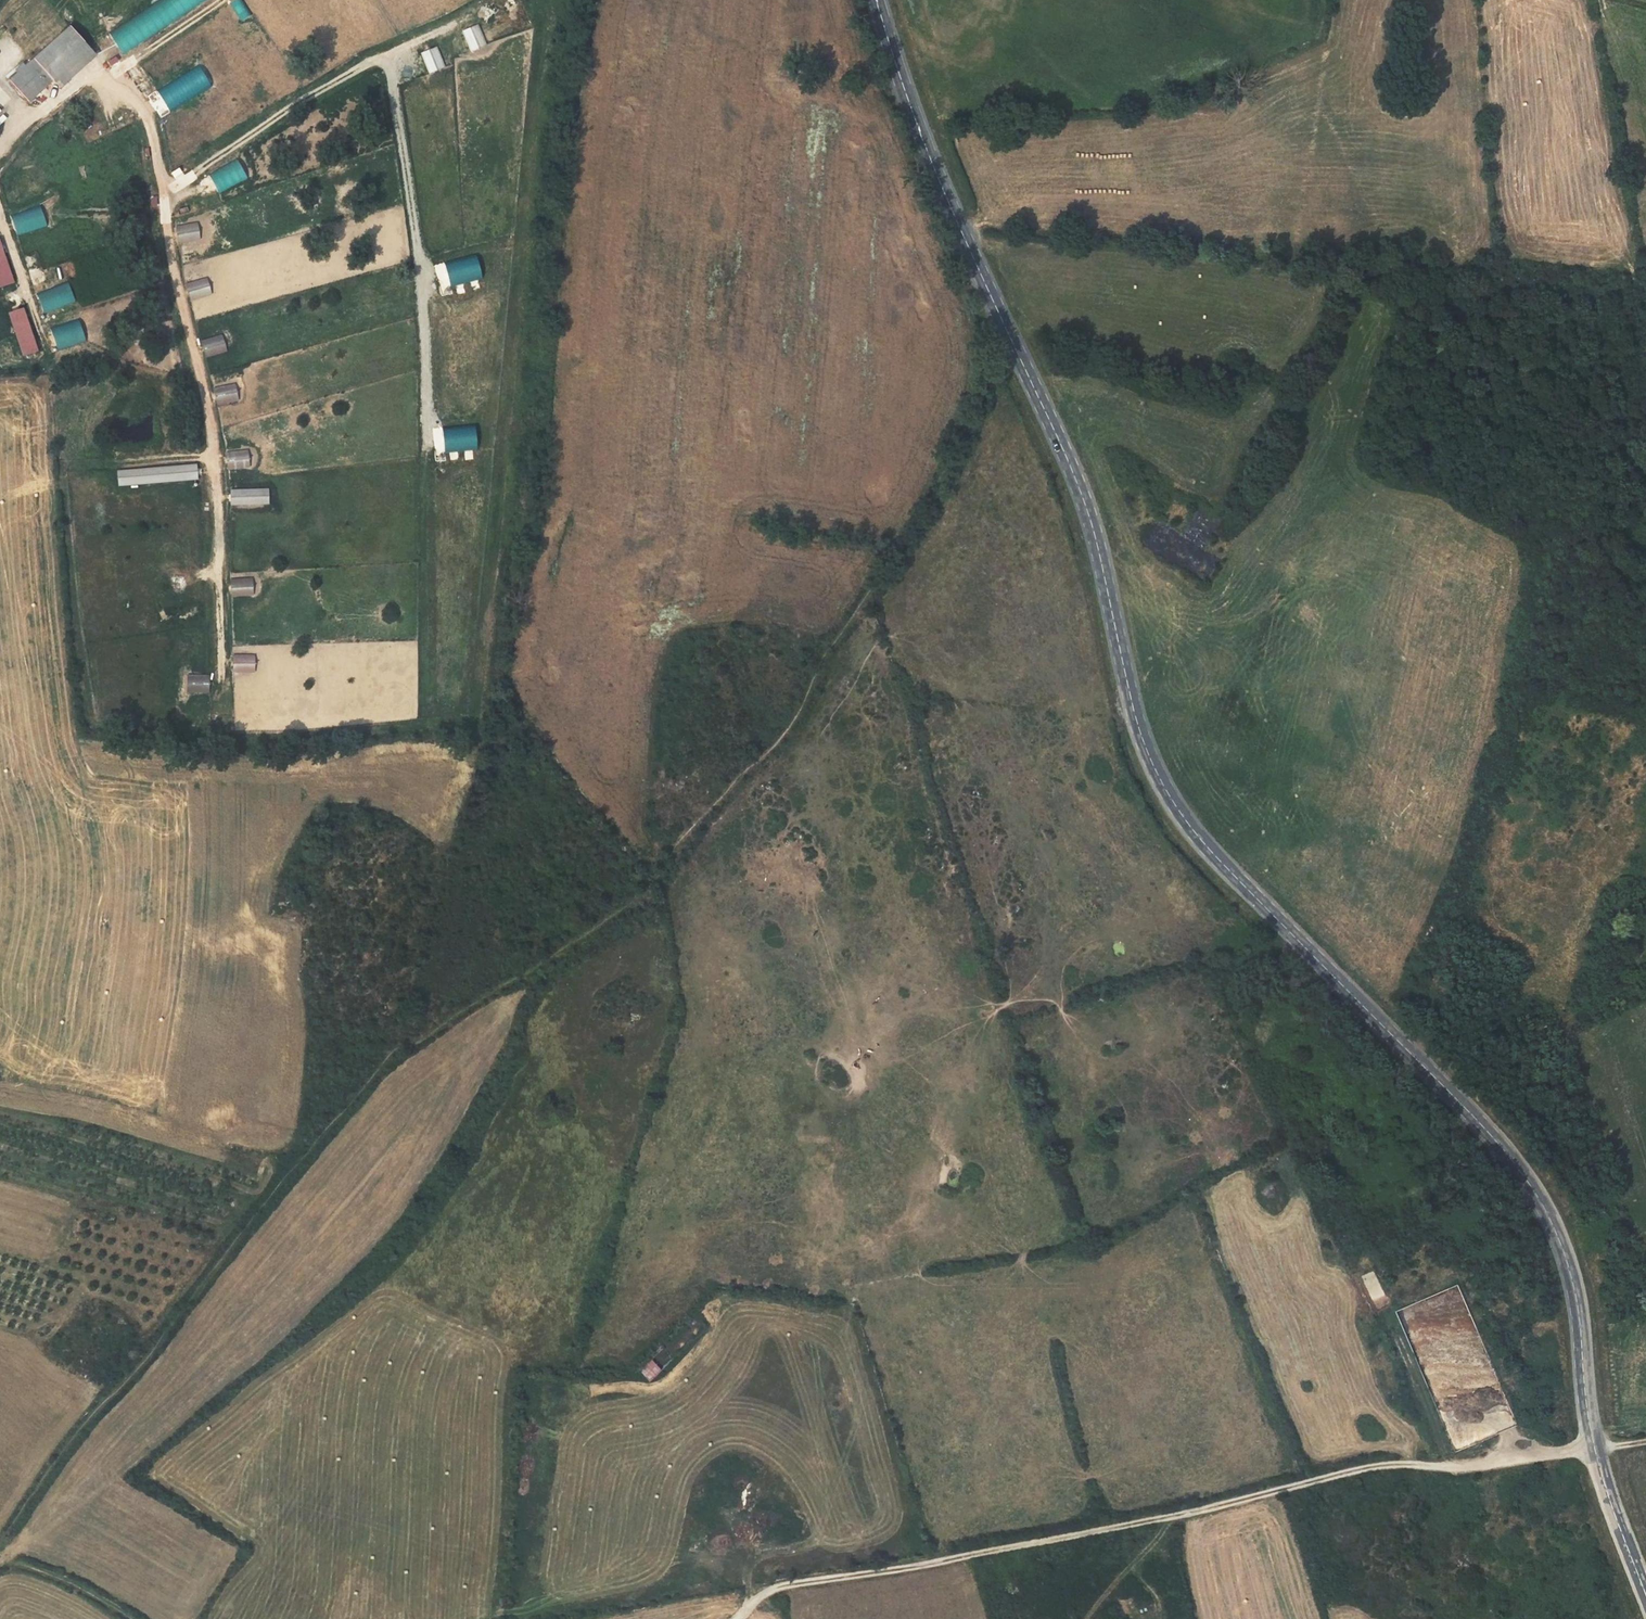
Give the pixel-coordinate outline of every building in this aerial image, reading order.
[(479,23),(462,29),(469,51),(486,45),(479,23)] [(68,29),(46,48),(65,69),(87,50),(68,29)] [(418,52),(427,73),(444,66),(435,45),(418,52)] [(46,48),(9,82),(29,103),(53,82),(52,81),(60,74),(68,82),(71,78),(64,70),(65,69),(46,48)] [(169,111),(211,85),(197,64),(156,90),(169,111)] [(60,74),(52,81),(53,82),(60,89),(68,82),(60,74)] [(217,192),(246,178),(236,158),(208,172),(217,192)] [(182,170),(174,174),(179,187),(197,180),(193,171),(184,174),(182,170)] [(40,205),(10,215),(17,235),(47,224),(40,205)] [(197,224),(177,228),(180,243),(200,239),(197,224)] [(14,282),(0,244),(0,287),(14,282)] [(207,279),(188,284),(192,299),(211,294),(207,279)] [(43,313),(75,301),(67,280),(35,292),(43,313)] [(23,307),(9,312),(24,355),(38,350),(23,307)] [(57,351),(85,341),(78,318),(49,327),(57,351)] [(222,334),(203,338),(206,353),(226,348),(222,334)] [(234,385),(214,390),(218,405),(237,400),(234,385)] [(246,449),(226,452),(228,467),(248,464),(246,449)] [(196,465),(118,470),(119,485),(196,480),(196,465)] [(268,489),(231,490),(231,505),(268,504),(268,489)] [(252,577),(232,578),(232,593),(252,592),(252,577)] [(255,670),(254,652),(230,653),(231,671),(255,670)] [(208,696),(208,677),(186,677),(186,696),(208,696)] [(1501,1098),(1498,1091),(1467,1103),(1474,1110),(1501,1098)] [(1436,1123),(1442,1130),(1449,1122),(1442,1116),(1436,1123)] [(1562,1169),(1550,1173),(1555,1187),(1567,1183),(1562,1169)] [(653,1358),(663,1368),(672,1358),(663,1349),(653,1358)] [(649,1382),(663,1369),(652,1358),(639,1371),(649,1382)]
